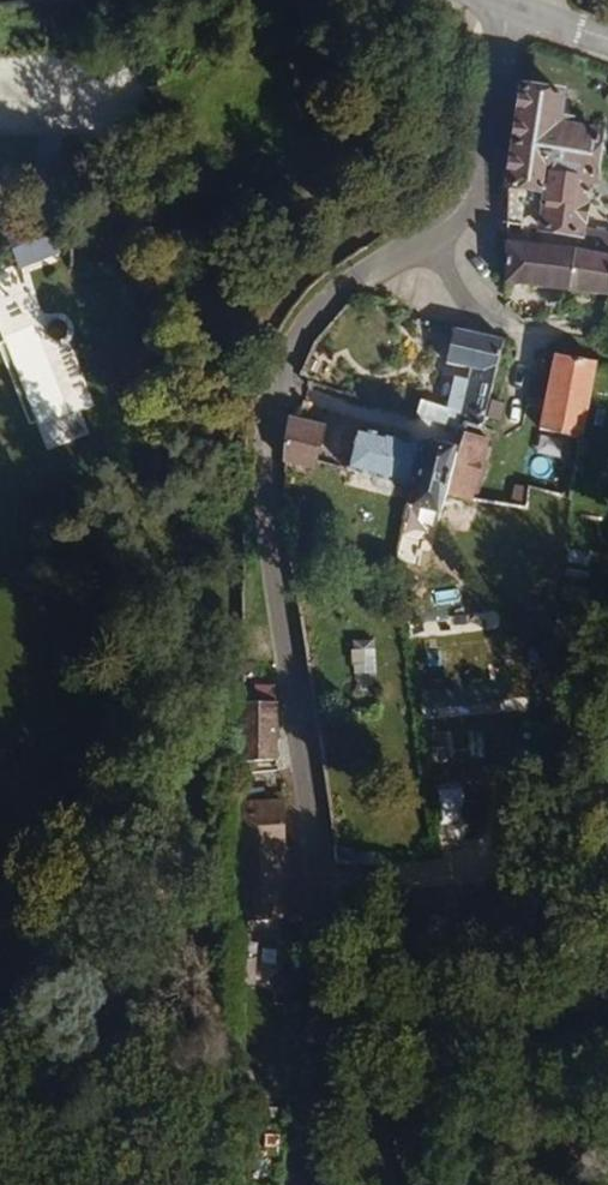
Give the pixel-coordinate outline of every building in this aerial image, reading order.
[(586,238),(605,127),(563,119),(567,88),(519,81),(507,187),(504,238),(576,250),(579,237),(586,238)] [(0,152),(0,159),(45,167),(46,161),(0,152)] [(45,167),(0,159),(0,188),(40,194),(45,167)] [(569,292),(576,250),(504,238),(503,284),(569,292)] [(576,250),(569,292),(607,297),(607,255),(576,250)] [(3,337),(42,451),(89,435),(80,409),(93,405),(83,377),(61,384),(41,324),(3,337)] [(472,370),(481,332),(454,325),(444,363),(472,370)] [(482,428),(505,338),(481,332),(472,370),(471,370),(458,423),(482,428)] [(582,440),(598,361),(555,352),(538,431),(582,440)] [(316,468),(324,434),(297,429),(289,462),(316,468)] [(475,506),(492,437),(463,430),(457,454),(446,499),(475,506)] [(457,454),(362,431),(354,467),(414,481),(408,509),(442,517),(446,499),(457,454)] [(530,606),(529,625),(552,627),(554,608),(530,606)] [(358,689),(359,638),(339,637),(337,688),(358,689)] [(264,744),(268,680),(267,674),(246,672),(246,692),(232,691),(229,744),(264,744)] [(248,784),(249,768),(228,767),(228,808),(241,808),(241,784),(248,784)] [(269,864),(271,785),(248,784),(241,784),(241,808),(228,808),(226,905),(263,904),(263,864),(269,864)]
